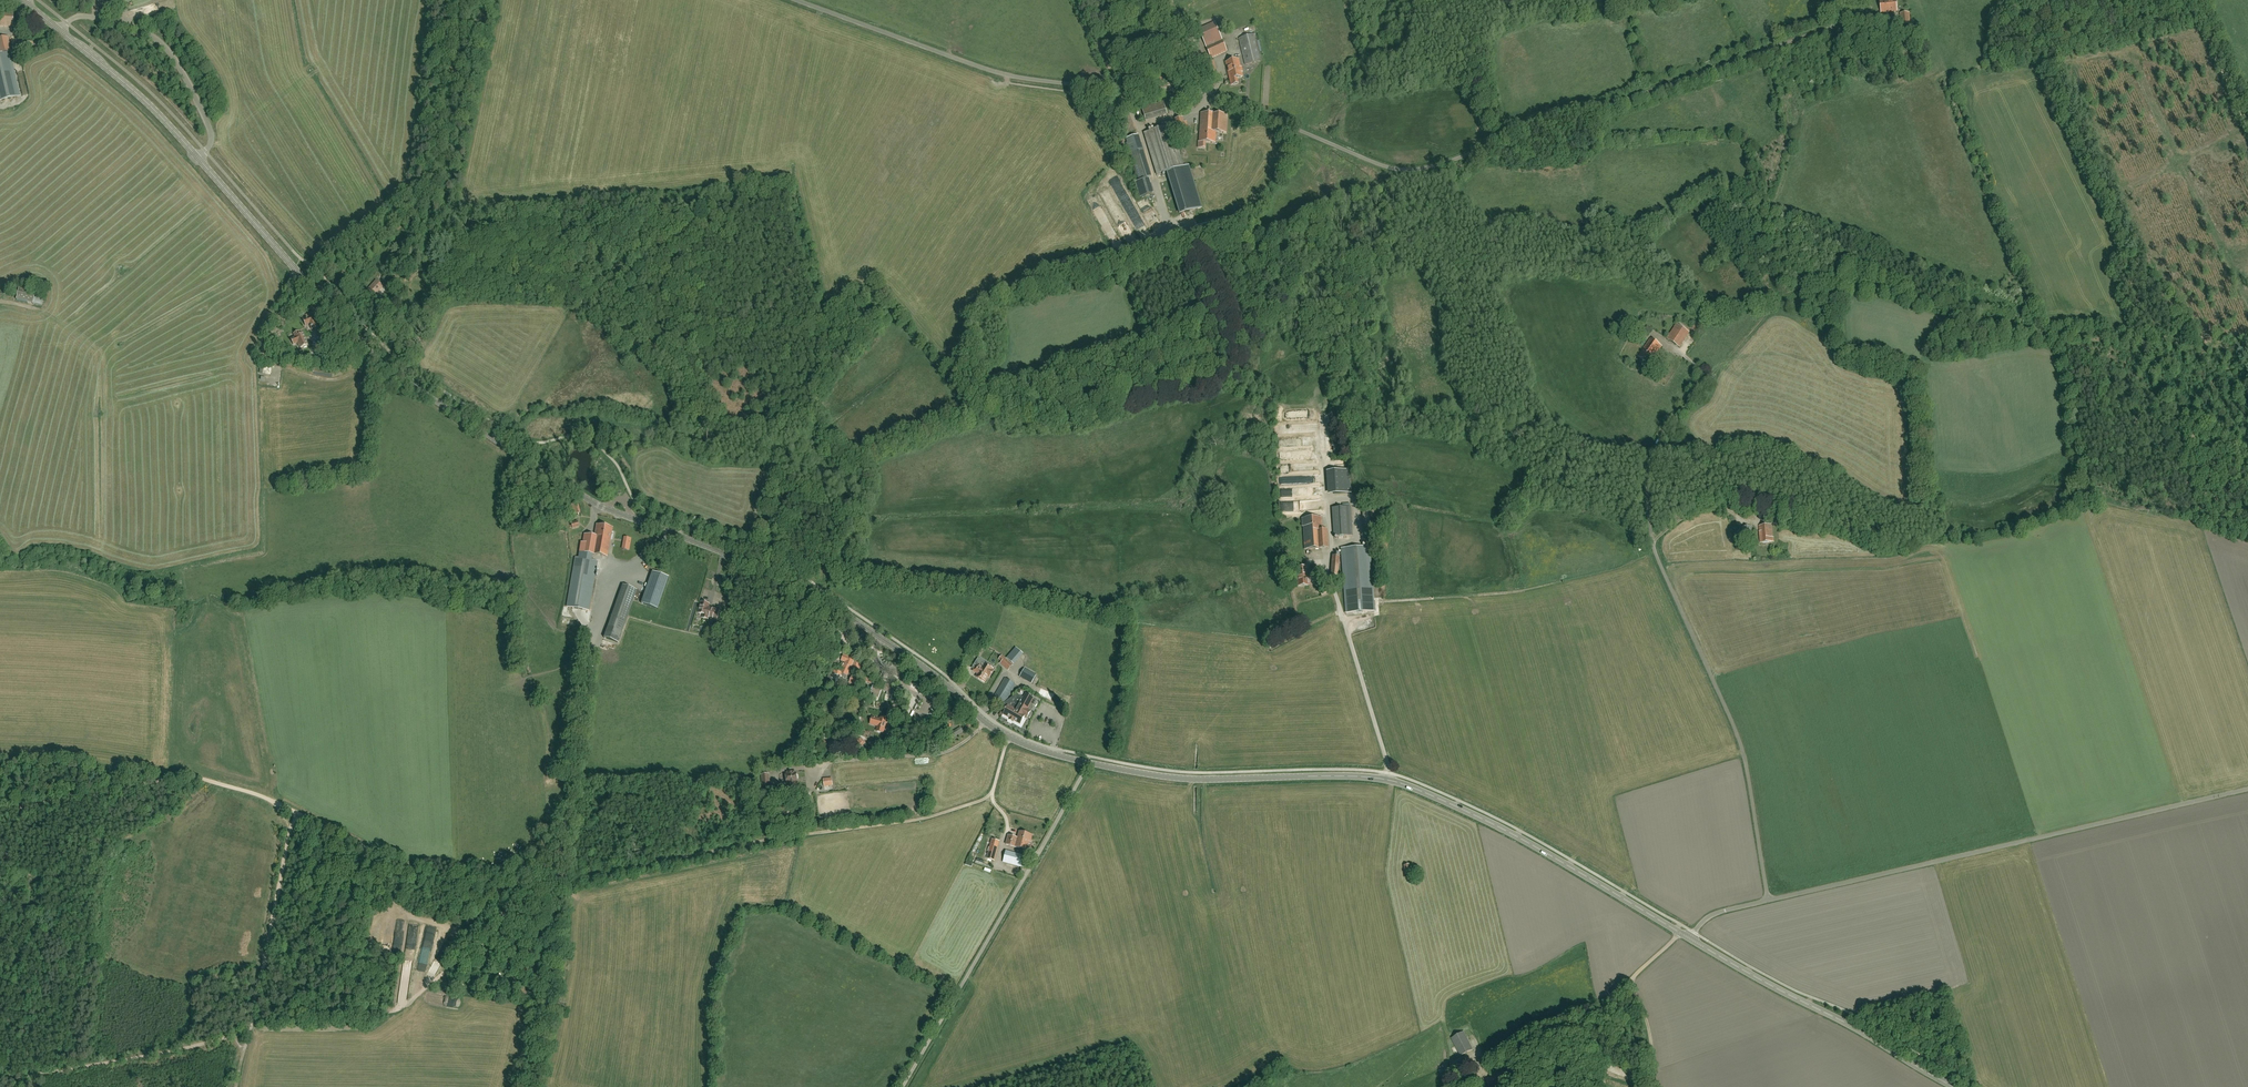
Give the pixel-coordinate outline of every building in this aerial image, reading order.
[(1897,11),(1896,0),(1887,0),(1880,1),(1881,13),(1897,11)] [(14,12),(0,11),(0,27),(13,27),(14,12)] [(1901,25),(1910,24),(1909,13),(1900,14),(1901,25)] [(1211,59),(1227,51),(1214,22),(1197,30),(1204,44),(1211,59)] [(1245,65),(1262,61),(1255,34),(1239,38),(1245,65)] [(17,81),(10,52),(12,51),(8,36),(0,38),(0,100),(20,95),(17,81)] [(1238,60),(1226,63),(1231,85),(1238,84),(1236,78),(1242,77),(1241,73),(1243,72),(1241,67),(1240,67),(1238,60)] [(1209,75),(1217,72),(1214,61),(1206,63),(1209,75)] [(1187,93),(1174,97),(1178,109),(1191,105),(1187,93)] [(1167,114),(1164,102),(1142,108),(1146,121),(1167,114)] [(1227,133),(1228,115),(1201,113),(1199,142),(1198,142),(1198,148),(1205,148),(1205,142),(1215,143),(1216,132),(1227,133)] [(1186,122),(1183,123),(1182,118),(1175,120),(1176,124),(1173,125),(1175,134),(1174,135),(1170,122),(1159,126),(1159,129),(1144,133),(1157,175),(1167,172),(1180,214),(1201,208),(1188,165),(1183,167),(1175,138),(1176,137),(1176,139),(1190,136),(1186,122)] [(1131,153),(1139,181),(1135,182),(1140,198),(1151,195),(1146,179),(1149,178),(1139,145),(1141,144),(1138,135),(1126,139),(1128,144),(1127,145),(1128,149),(1129,148),(1130,153),(1131,153)] [(1119,188),(1136,220),(1144,216),(1127,184),(1119,188)] [(1109,204),(1116,200),(1109,186),(1102,190),(1109,204)] [(1091,197),(1096,209),(1101,207),(1096,195),(1091,197)] [(1121,204),(1113,209),(1123,227),(1131,222),(1121,204)] [(376,281),(369,289),(375,294),(382,287),(376,281)] [(16,301),(20,302),(33,305),(33,304),(42,306),(45,293),(36,291),(19,287),(16,301)] [(318,327),(315,322),(317,321),(313,312),(306,315),(307,318),(303,320),(305,326),(309,324),(312,330),(318,327)] [(1690,333),(1686,330),(1677,324),(1667,339),(1676,345),(1680,348),(1690,333)] [(1692,329),(1699,334),(1702,328),(1696,324),(1692,329)] [(293,334),(295,337),(291,339),(292,342),(291,342),(292,343),(293,345),(297,343),(299,347),(300,349),(303,347),(304,348),(307,347),(307,346),(308,345),(303,334),(301,335),(299,331),(293,334)] [(1650,365),(1662,346),(1650,339),(1638,357),(1650,365)] [(1289,451),(1290,458),(1304,455),(1302,449),(1289,451)] [(574,513),(581,511),(578,502),(571,504),(574,513)] [(1334,537),(1352,536),(1350,507),(1348,507),(1342,508),(1332,508),(1334,537)] [(1303,517),(1320,515),(1320,511),(1322,511),(1322,509),(1317,509),(1317,514),(1314,514),(1314,512),(1302,513),(1303,517)] [(1305,550),(1328,548),(1327,530),(1321,530),(1320,518),(1302,519),(1302,527),(1303,527),(1305,550)] [(597,562),(589,560),(590,554),(607,557),(612,528),(596,525),(594,536),(584,534),(583,542),(582,542),(579,558),(576,558),(567,607),(589,611),(597,562)] [(1760,543),(1774,542),(1773,538),(1772,525),(1759,526),(1759,531),(1759,538),(1760,537),(1760,543)] [(1743,538),(1753,537),(1752,526),(1742,527),(1743,538)] [(1345,593),(1346,603),(1346,613),(1348,613),(1374,611),(1373,601),(1369,546),(1342,549),(1345,593)] [(1338,576),(1340,557),(1332,556),(1330,575),(1338,576)] [(607,567),(606,587),(616,587),(617,568),(607,567)] [(1306,567),(1297,568),(1299,586),(1308,585),(1315,584),(1314,575),(1307,576),(1306,567)] [(652,572),(641,603),(657,609),(668,577),(652,572)] [(636,576),(634,583),(642,586),(644,579),(636,576)] [(618,643),(637,590),(623,585),(617,601),(604,638),(618,643)] [(720,610),(711,608),(708,607),(709,604),(701,602),(699,613),(703,614),(702,618),(709,620),(709,619),(717,621),(720,610)] [(1379,625),(1354,632),(1355,637),(1380,630),(1379,625)] [(717,627),(711,630),(714,636),(720,633),(717,627)] [(1023,654),(1016,648),(1007,658),(1014,664),(1023,654)] [(859,661),(860,659),(856,658),(855,657),(848,654),(847,656),(844,655),(841,661),(845,662),(845,664),(842,663),(839,668),(842,669),(840,672),(834,670),(833,675),(831,682),(830,686),(839,689),(842,677),(846,678),(847,675),(851,667),(852,667),(858,670),(859,666),(859,665),(859,663),(859,661)] [(1002,655),(998,660),(1001,662),(1000,663),(1008,671),(1013,665),(1002,655)] [(976,666),(974,670),(973,671),(978,674),(976,677),(984,682),(988,676),(990,678),(994,671),(992,670),(993,669),(992,669),(994,666),(979,657),(974,665),(976,666)] [(1020,677),(1026,681),(1030,672),(1024,669),(1020,677)] [(863,679),(852,675),(849,682),(853,684),(854,683),(860,685),(863,679)] [(871,684),(874,678),(865,675),(863,682),(865,682),(871,684)] [(1005,702),(1015,684),(1005,678),(994,696),(1005,702)] [(884,691),(892,694),(895,688),(886,685),(884,691)] [(871,690),(871,691),(871,692),(879,695),(882,689),(873,686),(872,689),(871,690)] [(1039,692),(1050,697),(1052,691),(1042,686),(1039,692)] [(1011,701),(1008,705),(1002,715),(1009,719),(1008,720),(1013,723),(1014,721),(1020,725),(1024,718),(1026,718),(1027,718),(1028,718),(1029,718),(1030,717),(1030,716),(1031,714),(1031,713),(1030,712),(1030,711),(1029,710),(1028,709),(1034,698),(1026,694),(1023,698),(1018,695),(1014,703),(1011,701)] [(862,708),(865,701),(857,698),(854,704),(862,708)] [(894,719),(897,709),(890,707),(887,717),(894,719)] [(883,733),(887,720),(881,718),(880,720),(872,718),(870,724),(878,726),(877,731),(883,733)] [(952,738),(963,731),(961,728),(950,734),(952,738)] [(858,737),(853,742),(855,743),(859,748),(863,743),(864,745),(867,742),(862,737),(859,739),(858,737)] [(855,743),(853,742),(849,738),(844,742),(846,744),(850,748),(855,743)] [(829,745),(827,743),(824,739),(817,745),(819,748),(821,746),(824,750),(829,745)] [(838,745),(836,743),(832,739),(827,743),(829,745),(833,749),(838,745)] [(786,775),(787,781),(787,783),(789,783),(789,787),(784,787),(785,792),(797,790),(796,782),(797,782),(797,779),(798,779),(798,778),(798,775),(797,774),(796,775),(796,773),(795,774),(795,771),(787,772),(787,775),(786,775)] [(771,774),(764,775),(767,795),(773,794),(771,774)] [(1008,836),(1006,844),(1027,850),(1028,847),(1030,848),(1031,842),(1033,835),(1019,831),(1017,838),(1008,836)] [(992,840),(987,859),(994,861),(999,842),(992,840)] [(1002,862),(1023,868),(1026,868),(1028,860),(1023,858),(1023,855),(1005,851),(1002,862)] [(413,958),(417,929),(408,928),(404,957),(413,958)] [(434,969),(441,956),(435,953),(428,966),(434,969)] [(405,1005),(410,965),(401,964),(395,1004),(405,1005)] [(1461,1056),(1473,1050),(1464,1032),(1452,1038),(1461,1056)] [(1462,1073),(1472,1068),(1468,1060),(1458,1064),(1462,1073)] [(1482,1086),(1476,1071),(1456,1079),(1460,1086),(1478,1086),(1482,1086)]
